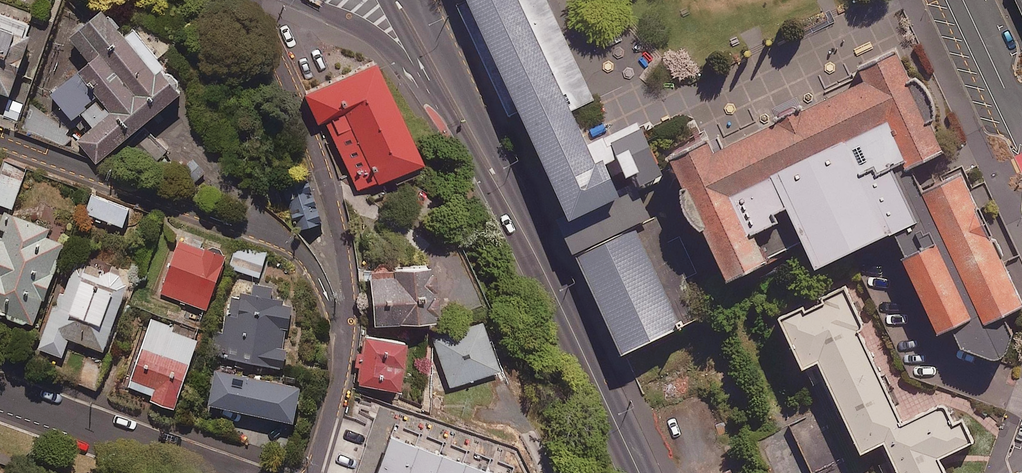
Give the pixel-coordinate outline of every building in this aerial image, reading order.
[(568,215),(618,192),(601,155),(595,158),(571,108),(595,97),(549,0),(468,0),(568,215)] [(150,73),(95,8),(63,34),(85,59),(47,91),(71,119),(86,106),(84,103),(95,94),(108,109),(74,137),(94,160),(176,90),(156,67),(150,73)] [(5,91),(13,67),(25,29),(21,28),(25,18),(0,10),(0,89),(5,91)] [(726,273),(802,237),(814,262),(893,226),(905,253),(902,254),(937,330),(950,324),(960,344),(991,355),(1006,348),(1013,331),(1004,311),(1021,302),(1021,299),(960,168),(923,186),(912,162),(948,145),(937,120),(940,115),(938,94),(931,78),(918,68),(911,67),(901,44),(856,63),(861,75),(806,101),(802,91),(764,109),(769,119),(713,145),(708,133),(669,151),(683,181),(679,183),(679,194),(683,206),(688,214),(698,223),(702,221),(726,273)] [(421,157),(374,57),(303,90),(317,120),(324,117),(357,187),(421,157)] [(5,161),(0,177),(0,204),(12,208),(25,168),(5,161)] [(280,183),(296,230),(321,222),(305,174),(280,183)] [(129,207),(94,195),(87,213),(122,225),(129,207)] [(3,210),(0,218),(0,313),(31,323),(60,240),(45,235),(48,226),(3,210)] [(657,215),(575,252),(620,350),(701,313),(685,277),(696,271),(680,235),(668,240),(657,215)] [(266,252),(236,244),(230,269),(260,276),(266,252)] [(175,246),(159,293),(205,308),(223,253),(203,246),(200,254),(175,246)] [(56,287),(36,348),(61,356),(67,338),(101,349),(124,283),(117,272),(72,257),(61,289),(56,287)] [(429,313),(423,260),(389,264),(390,271),(366,274),(372,321),(429,313)] [(215,330),(211,355),(281,366),(284,349),(281,349),(284,327),(287,327),(291,299),(271,296),(273,285),(252,282),(251,293),(239,291),(238,296),(230,295),(227,314),(224,314),(222,331),(215,330)] [(939,455),(972,440),(961,417),(953,421),(946,406),(943,403),(939,403),(901,420),(859,329),(861,325),(861,320),(844,284),(778,314),(802,365),(816,359),(859,453),(883,442),(898,472),(948,472),(939,455)] [(173,325),(150,317),(127,387),(150,394),(148,400),(172,408),(195,337),(171,330),(173,325)] [(499,368),(481,319),(433,337),(451,385),(499,368)] [(397,386),(402,338),(361,334),(356,382),(397,386)] [(297,384),(214,367),(207,403),(290,420),(297,384)] [(346,420),(330,472),(332,472),(375,472),(387,432),(346,420)] [(416,443),(390,434),(376,472),(406,472),(416,443)] [(406,472),(435,472),(442,453),(416,443),(406,472)] [(435,472),(461,472),(465,461),(442,453),(435,472)] [(461,472),(487,472),(488,469),(465,461),(461,472)]
